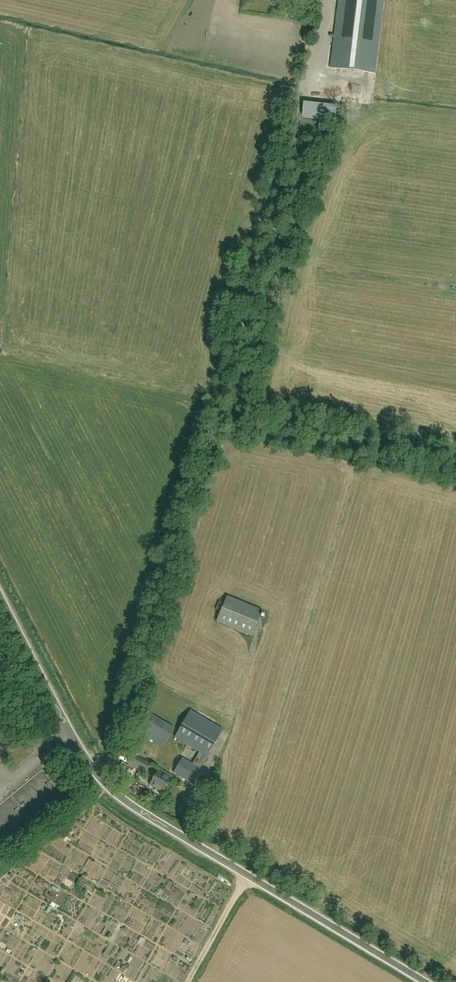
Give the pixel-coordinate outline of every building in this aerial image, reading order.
[(331,68),(374,73),(383,0),(340,0),(331,68)] [(335,123),(337,107),(321,106),(320,121),(335,123)] [(252,635),(262,611),(227,596),(217,621),(252,635)] [(165,692),(171,683),(167,680),(161,690),(165,692)] [(200,752),(192,764),(182,759),(174,773),(175,773),(195,785),(203,771),(200,769),(223,730),(191,711),(175,737),(200,752)] [(188,758),(193,751),(185,744),(179,752),(188,758)] [(134,753),(129,761),(128,763),(146,773),(151,764),(134,753)] [(171,779),(158,772),(150,784),(163,792),(171,779)] [(2,849),(0,851),(0,863),(1,864),(9,858),(2,849)]
